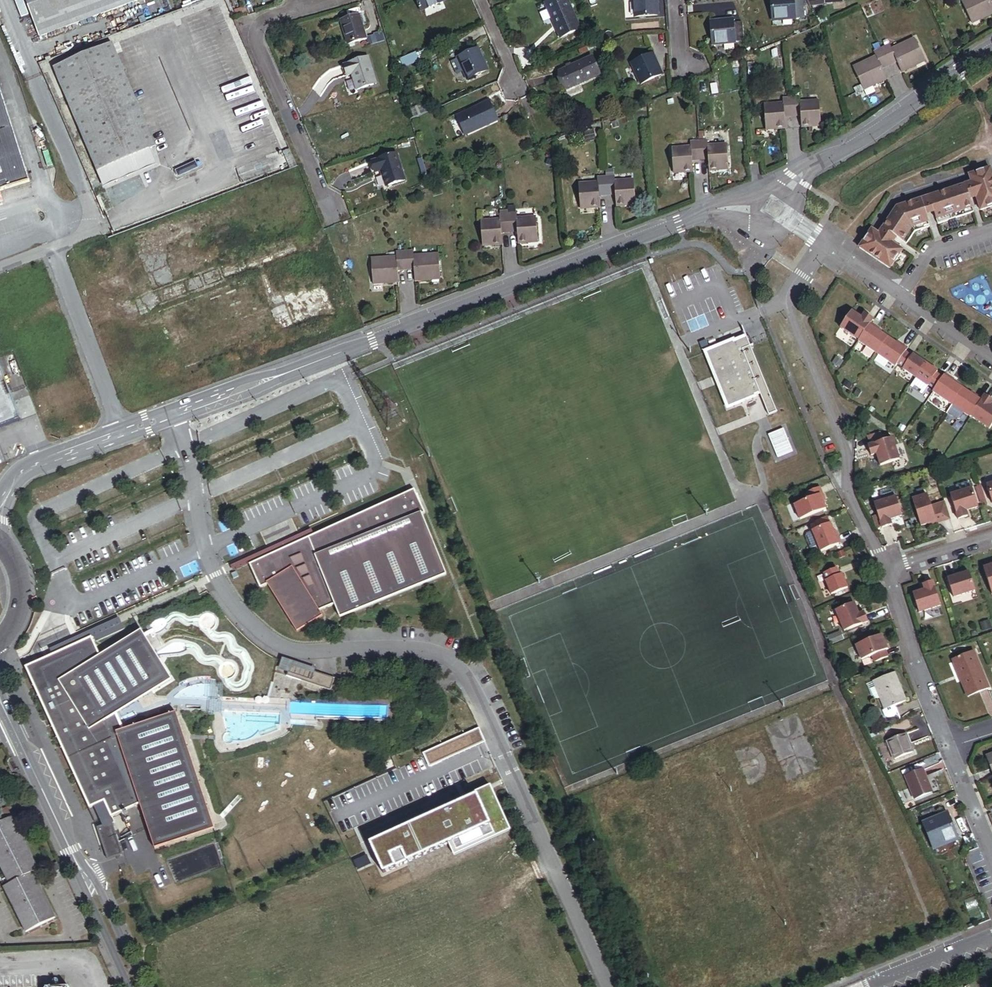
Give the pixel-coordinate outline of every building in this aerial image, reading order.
[(140,0),(26,0),(40,37),(140,0)] [(231,0),(227,0),(232,12),(235,10),(231,0)] [(445,0),(416,0),(421,11),(446,0),(445,0)] [(572,12),(569,14),(566,8),(569,7),(567,0),(553,0),(545,4),(560,38),(579,29),(572,12)] [(656,0),(634,0),(635,17),(657,15),(656,0)] [(803,18),(802,0),(772,0),(773,20),(803,18)] [(990,1),(991,0),(963,0),(962,1),(971,21),(979,17),(980,20),(991,14),(991,5),(990,1)] [(366,38),(360,16),(341,21),(348,44),(367,39),(366,38)] [(744,42),(742,23),(733,24),(733,20),(711,22),(713,45),(744,42)] [(385,41),(382,33),(366,38),(367,39),(369,46),(385,41)] [(406,50),(402,38),(395,40),(399,52),(406,50)] [(924,59),(915,39),(892,49),(888,40),(883,42),(885,48),(882,49),(889,65),(897,61),(902,72),(917,66),(915,63),(924,59)] [(155,163),(149,149),(155,147),(113,44),(55,68),(103,185),(155,163)] [(888,79),(883,68),(889,65),(882,49),(874,53),(876,57),(854,67),(863,87),(872,83),(873,86),(888,79)] [(487,71),(478,50),(458,58),(464,71),(468,80),(487,71)] [(404,69),(420,62),(416,53),(400,60),(404,69)] [(661,74),(652,54),(633,64),(642,84),(661,74)] [(600,75),(592,57),(560,71),(568,89),(600,75)] [(357,90),(377,84),(369,58),(344,66),(348,76),(353,75),(357,90)] [(464,71),(458,58),(449,62),(455,75),(464,71)] [(30,181),(0,88),(0,191),(30,181)] [(395,103),(402,101),(400,94),(392,96),(395,103)] [(821,124),(820,103),(801,104),(800,95),(791,95),(791,100),(793,117),(801,116),(802,128),(813,128),(813,125),(821,124)] [(793,117),(791,100),(783,101),(783,105),(764,107),(766,128),(776,127),(776,130),(785,129),(785,117),(793,117)] [(497,121),(489,103),(458,117),(466,135),(497,121)] [(700,159),(699,142),(690,143),(691,147),(672,149),(674,171),(683,170),(684,173),(693,172),(693,160),(700,159)] [(728,167),(727,145),(709,146),(708,142),(699,142),(700,159),(708,159),(709,171),(719,170),(719,168),(728,167)] [(291,148),(285,151),(292,168),(298,165),(291,148)] [(397,154),(372,162),(375,172),(381,171),(385,187),(405,181),(397,154)] [(178,175),(197,168),(195,163),(176,171),(178,175)] [(971,175),(974,183),(979,197),(983,210),(991,207),(991,168),(971,175)] [(636,203),(634,181),(615,182),(614,170),(606,170),(606,177),(607,194),(616,194),(616,206),(627,206),(626,203),(636,203)] [(607,194),(606,177),(598,178),(598,183),(579,184),(581,206),(591,205),(591,208),(600,208),(599,195),(607,194)] [(979,197),(974,183),(967,185),(972,200),(979,197)] [(976,212),(972,200),(967,185),(932,197),(937,214),(941,224),(976,212)] [(937,214),(932,197),(923,199),(929,216),(937,214)] [(918,232),(933,227),(929,216),(923,199),(899,207),(885,228),(900,238),(909,244),(918,232)] [(538,240),(536,218),(518,219),(518,214),(509,215),(510,232),(518,232),(519,244),(528,243),(528,240),(538,240)] [(510,232),(509,215),(500,215),(500,220),(481,221),(483,243),(493,243),(493,245),(502,245),(502,233),(510,232)] [(900,238),(885,228),(881,234),(896,244),(900,238)] [(881,234),(874,229),(861,248),(892,269),(905,250),(896,244),(881,234)] [(399,270),(406,269),(405,252),(397,253),(397,257),(372,259),(374,281),(384,280),(384,283),(400,282),(399,270)] [(441,277),(439,255),(415,256),(414,252),(405,252),(406,269),(415,269),(416,281),(431,280),(431,277),(441,277)] [(859,340),(870,325),(871,323),(874,319),(866,313),(862,318),(852,311),(841,327),(859,340)] [(882,331),(871,323),(870,325),(881,333),(882,331)] [(878,354),(888,338),(881,333),(870,325),(859,340),(859,341),(878,354)] [(760,393),(769,416),(777,413),(751,347),(753,346),(750,337),(734,343),(733,342),(706,353),(728,408),(756,397),(755,395),(760,393)] [(906,352),(907,350),(896,343),(888,338),(878,354),(896,366),(898,363),(906,352)] [(908,348),(897,341),(896,343),(907,350),(908,348)] [(916,377),(926,363),(913,354),(912,357),(906,352),(898,363),(904,368),(903,369),(916,377)] [(943,378),(937,373),(938,371),(926,363),(916,377),(928,386),(929,385),(935,389),(943,378)] [(0,366),(0,428),(21,420),(0,366)] [(957,381),(946,373),(944,375),(956,383),(957,381)] [(952,404),(963,388),(956,383),(944,375),(943,378),(935,389),(933,392),(952,404)] [(971,416),(982,401),(971,393),(963,388),(952,404),(970,417),(971,416)] [(983,399),(972,391),(971,393),(982,401),(983,399)] [(991,426),(991,406),(991,405),(991,404),(991,399),(986,395),(983,399),(982,401),(971,416),(990,429),(991,426)] [(782,427),(767,433),(776,457),(791,451),(782,427)] [(884,442),(882,433),(868,438),(871,446),(884,442)] [(900,461),(893,439),(884,442),(871,446),(869,447),(872,457),(878,455),(882,466),(900,461)] [(966,510),(978,506),(972,486),(950,493),(958,518),(968,516),(966,510)] [(823,501),(820,494),(823,493),(820,487),(806,492),(809,498),(794,504),(800,519),(826,508),(823,501)] [(445,576),(411,491),(310,532),(244,558),(258,593),(262,591),(296,635),(320,617),(318,611),(333,605),(338,618),(445,576)] [(943,521),(939,507),(932,509),(928,494),(913,498),(921,525),(928,523),(935,521),(936,523),(943,521)] [(898,500),(897,496),(876,503),(879,514),(876,516),(879,527),(882,526),(883,528),(893,525),(891,519),(903,515),(900,506),(898,500)] [(839,543),(834,531),(829,516),(817,520),(820,527),(813,530),(821,551),(839,543)] [(310,532),(307,526),(242,552),(225,558),(228,564),(244,558),(310,532)] [(831,594),(847,587),(841,573),(839,574),(836,568),(823,573),(826,580),(825,580),(831,594)] [(976,590),(970,569),(962,571),(948,575),(955,597),(976,590)] [(920,612),(942,606),(934,580),(924,582),(926,588),(914,592),(920,612)] [(844,631),(867,622),(863,612),(858,614),(853,603),(835,611),(844,631)] [(48,650),(51,656),(90,638),(92,644),(122,630),(119,624),(117,619),(48,650)] [(843,639),(839,630),(828,635),(831,643),(843,639)] [(115,715),(170,681),(139,632),(98,657),(92,644),(90,638),(51,656),(24,668),(88,810),(92,808),(102,803),(109,819),(139,806),(153,850),(213,830),(174,714),(125,730),(115,715)] [(887,649),(881,635),(855,645),(861,660),(872,656),(874,662),(888,656),(885,650),(887,649)] [(989,687),(974,651),(952,660),(967,696),(989,687)] [(330,694),(335,679),(283,661),(279,672),(289,675),(287,679),(330,694)] [(875,681),(886,709),(895,705),(905,701),(894,673),(875,681)] [(221,686),(209,686),(209,701),(221,702),(221,686)] [(897,711),(895,705),(886,709),(882,710),(885,716),(887,717),(889,717),(891,718),(893,717),(895,716),(896,714),(897,711)] [(914,753),(906,734),(889,741),(896,760),(914,753)] [(932,791),(923,770),(906,777),(915,798),(932,791)] [(458,797),(406,814),(414,839),(408,841),(412,851),(454,838),(447,819),(464,813),(458,797)] [(102,803),(92,808),(101,827),(112,824),(109,819),(102,803)] [(7,808),(0,811),(0,816),(1,819),(10,815),(7,808)] [(958,839),(948,814),(925,823),(935,847),(945,842),(946,844),(958,839)] [(53,919),(31,874),(37,871),(11,819),(0,824),(0,859),(12,883),(6,886),(27,931),(53,919)] [(101,827),(95,829),(106,861),(115,858),(124,855),(113,823),(112,824),(101,827)]
